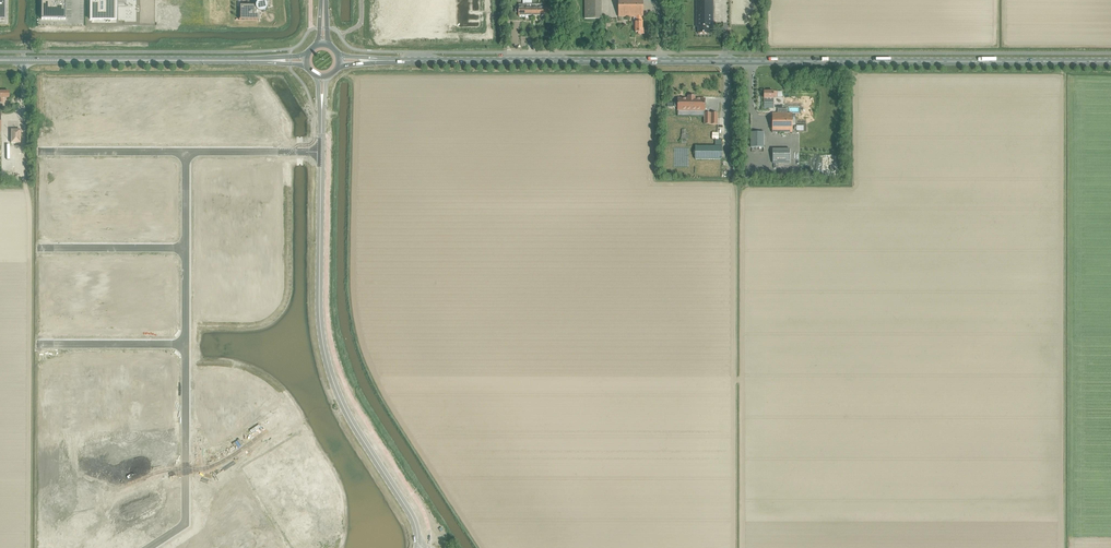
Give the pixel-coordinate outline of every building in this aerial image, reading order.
[(41,20),(65,20),(65,0),(41,0),(41,20)] [(90,21),(116,21),(116,0),(90,0),(90,21)] [(241,6),(241,20),(240,20),(259,20),(259,21),(262,13),(268,7),(272,6),(272,0),(260,0),(261,2),(262,3),(257,6),(241,6)] [(585,18),(601,18),(601,0),(585,0),(585,18)] [(619,17),(636,17),(636,22),(634,22),(634,28),(635,28),(635,32),(638,32),(638,34),(644,34),(644,28),(642,28),(642,22),(643,22),(643,18),(641,18),(641,17),(643,17),(643,0),(618,0),(619,17)] [(713,0),(696,0),(696,27),(698,27),(698,33),(708,33),(708,27),(713,27),(713,0)] [(525,16),(525,4),(518,4),(518,8),(515,8),(515,13),(518,13),(518,16),(525,16)] [(539,4),(539,16),(550,16),(550,8),(543,8),(543,4),(539,4)] [(764,108),(774,108),(774,97),(777,97),(777,92),(774,92),(774,91),(764,91),(764,108)] [(688,98),(678,98),(678,102),(674,102),(674,107),(678,107),(678,110),(705,111),(705,99),(695,99),(695,96),(688,96),(688,98)] [(718,114),(704,113),(704,124),(717,124),(718,114)] [(792,132),(792,113),(772,113),(772,132),(792,132)] [(21,144),(21,130),(10,130),(10,144),(21,144)] [(764,147),(764,132),(750,132),(750,147),(764,147)] [(722,159),(722,140),(715,140),(715,146),(695,146),(695,159),(722,159)] [(772,163),(790,163),(790,149),(772,149),(772,163)] [(83,258),(83,293),(103,293),(103,258),(83,258)] [(110,272),(110,282),(140,282),(140,272),(110,272)] [(169,299),(169,298),(147,298),(146,332),(168,332),(169,331),(169,299)] [(117,300),(117,333),(132,333),(132,300),(117,300)] [(316,456),(305,463),(314,479),(319,476),(316,472),(320,470),(323,475),(326,474),(316,456)] [(169,506),(164,510),(167,515),(173,512),(169,506)]
